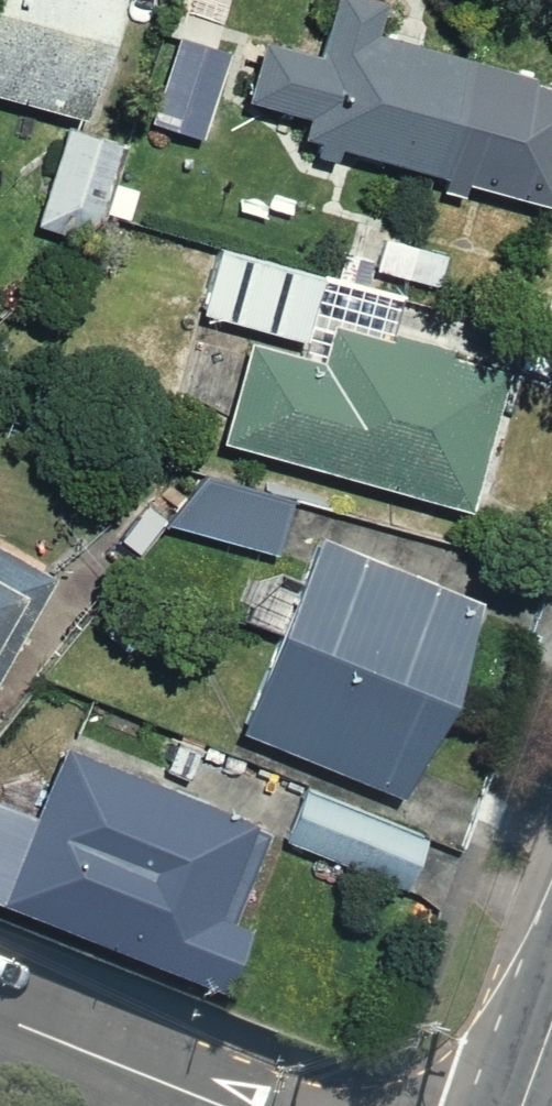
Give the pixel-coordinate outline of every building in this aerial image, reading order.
[(83,121),(110,0),(0,0),(0,102),(83,121)] [(377,0),(331,0),(317,51),(253,33),(229,121),(542,210),(551,176),(551,50),(377,0)] [(231,40),(172,22),(139,128),(198,146),(231,40)] [(114,137),(58,120),(27,221),(83,238),(114,137)] [(327,276),(207,239),(185,312),(234,326),(305,348),(316,312),(327,276)] [(316,312),(305,348),(234,326),(201,436),(451,512),(495,366),(316,312)] [(292,495),(181,457),(158,520),(270,559),(292,495)] [(270,632),(432,705),(477,606),(315,533),(270,632)] [(41,577),(0,554),(0,652),(41,577)] [(432,705),(270,632),(228,726),(390,799),(432,705)] [(66,745),(29,821),(0,807),(0,904),(205,1006),(239,939),(212,926),(255,838),(66,745)] [(420,840),(303,783),(273,844),(390,901),(420,840)]
